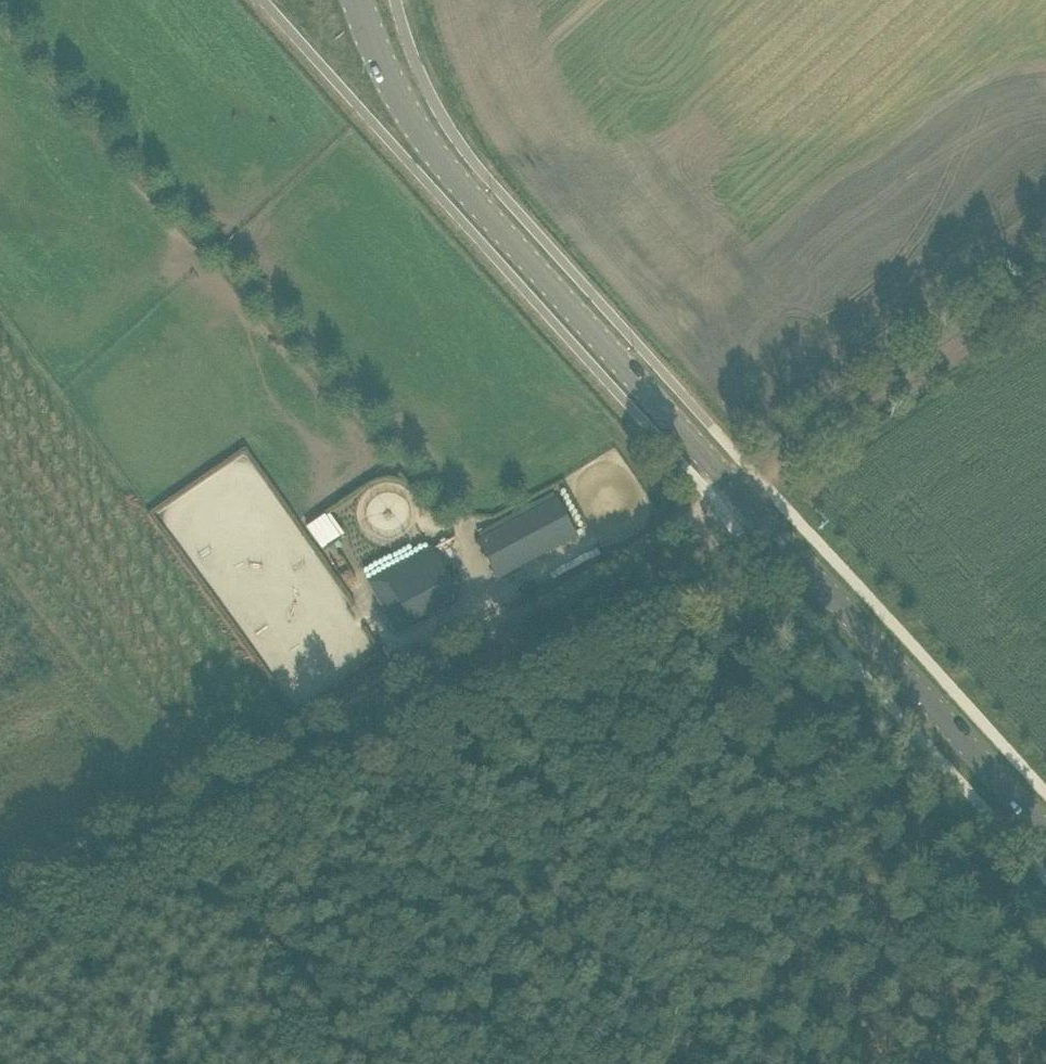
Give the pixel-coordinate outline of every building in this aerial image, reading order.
[(480,544),(500,579),(576,537),(556,501),(480,544)] [(324,518),(307,530),(322,552),(341,539),(325,517),(324,518)] [(372,588),(399,636),(460,602),(434,554),(372,588)]
